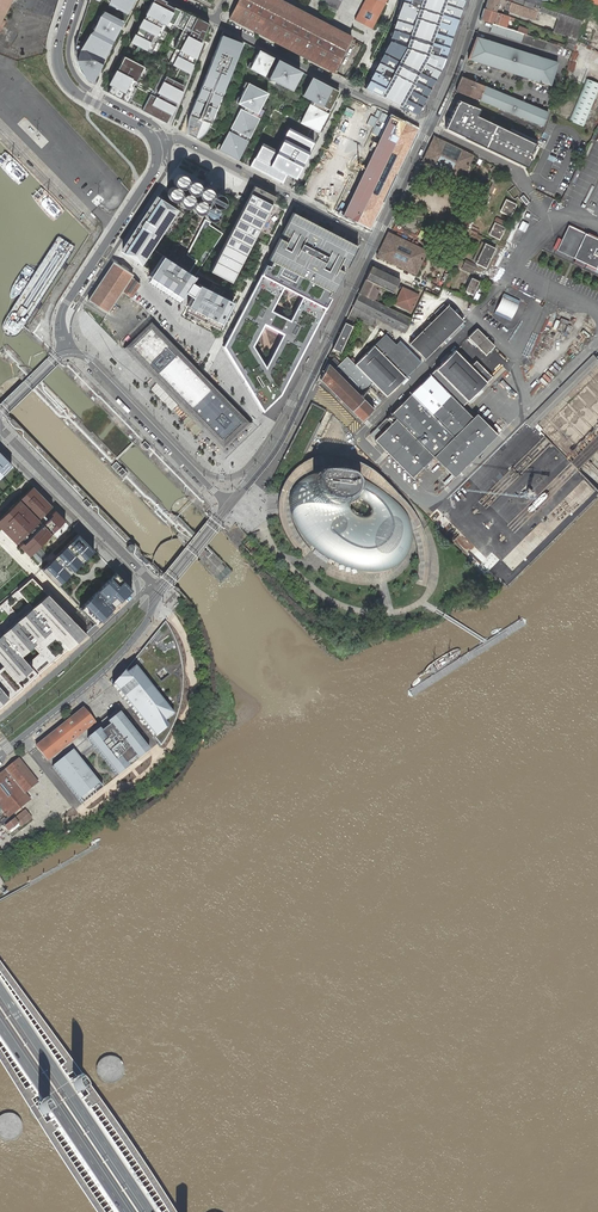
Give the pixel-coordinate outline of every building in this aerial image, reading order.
[(12,0),(0,0),(0,24),(12,0)] [(77,43),(75,56),(78,67),(81,71),(87,78),(92,81),(133,0),(90,0),(77,43)] [(163,0),(153,0),(109,85),(112,86),(108,93),(166,123),(178,99),(184,85),(208,23),(163,0)] [(213,10),(218,0),(193,0),(213,10)] [(228,18),(336,74),(341,64),(338,63),(351,37),(280,0),(238,0),(228,18)] [(386,0),(365,0),(355,19),(372,28),(386,0)] [(364,89),(417,116),(443,65),(464,0),(403,0),(394,30),(391,38),(364,89)] [(484,9),(495,12),(497,7),(508,11),(518,14),(534,20),(537,11),(522,6),(511,2),(505,0),(487,0),(484,9)] [(511,2),(522,6),(537,11),(558,19),(553,32),(576,40),(583,16),(546,3),(541,1),(537,0),(505,0),(511,2)] [(484,9),(481,20),(493,24),(499,26),(505,28),(508,16),(503,15),(495,12),(484,9)] [(493,24),(490,32),(545,49),(547,42),(505,28),(493,24)] [(339,91),(223,31),(188,119),(187,124),(187,130),(188,134),(198,139),(202,137),(206,134),(210,128),(226,135),(218,150),(237,160),(245,145),(258,152),(250,167),(281,183),(285,174),(294,178),(313,140),(307,137),(311,128),(318,133),(339,91)] [(475,34),(467,58),(550,85),(558,61),(475,34)] [(462,76),(455,91),(479,101),(479,100),(543,126),(545,120),(547,120),(550,113),(548,113),(485,86),(462,76)] [(597,94),(597,84),(587,79),(569,120),(584,126),(597,94)] [(457,102),(445,128),(526,166),(536,144),(478,118),(482,110),(461,101),(460,103),(457,102)] [(404,122),(390,115),(342,214),(356,222),(404,122)] [(418,129),(404,122),(356,222),(370,229),(383,202),(384,202),(396,175),(418,129)] [(434,136),(422,160),(463,179),(468,182),(472,173),(467,171),(471,162),(474,156),(434,136)] [(217,208),(218,208),(220,208),(222,207),(225,204),(225,200),(224,198),(223,195),(220,193),(217,193),(215,193),(213,195),(213,196),(213,192),(212,190),(211,189),(208,187),(206,187),(204,187),(201,188),(200,189),(200,188),(200,186),(199,184),(198,182),(196,181),(193,180),(190,181),(188,182),(188,180),(187,179),(186,177),(184,175),(182,174),(180,174),(178,174),(175,177),(174,179),(173,182),(174,185),(176,186),(172,186),(170,187),(169,189),(168,191),(167,192),(167,195),(168,197),(170,199),(173,201),(175,201),(177,201),(179,199),(179,201),(179,202),(181,205),(183,206),(185,207),(186,207),(189,207),(191,206),(192,205),(192,207),(192,209),(194,212),(197,214),(199,214),(203,213),(204,212),(204,214),(204,215),(205,217),(205,218),(207,219),(208,219),(211,220),(213,219),(217,218),(218,216),(219,213),(219,211),(219,210),(217,208)] [(276,196),(254,186),(210,271),(231,282),(276,196)] [(491,196),(487,194),(485,199),(482,205),(481,206),(485,208),(491,196)] [(482,205),(485,199),(479,196),(476,202),(482,205)] [(159,198),(122,252),(141,265),(178,210),(159,198)] [(506,200),(500,211),(511,217),(516,205),(506,200)] [(480,218),(485,208),(481,206),(476,216),(480,218)] [(268,259),(271,260),(330,291),(334,293),(344,272),(337,268),(340,264),(347,267),(357,246),(351,243),(352,242),(345,239),(338,235),(337,236),(313,223),(314,222),(309,220),(306,218),(305,219),(293,213),(282,233),(288,237),(286,241),(279,238),(268,259)] [(421,221),(405,213),(399,224),(395,224),(394,226),(415,236),(421,221)] [(495,223),(489,235),(499,240),(505,228),(495,223)] [(553,248),(557,250),(573,258),(585,233),(568,226),(562,239),(558,238),(553,248)] [(473,232),(469,231),(467,236),(470,238),(479,242),(482,237),(473,232)] [(427,251),(388,232),(376,256),(416,275),(427,251)] [(585,233),(573,258),(575,259),(574,262),(583,266),(585,264),(597,270),(597,240),(585,233)] [(477,252),(480,253),(485,244),(481,242),(477,252)] [(480,253),(490,259),(495,249),(485,244),(480,253)] [(472,261),(475,263),(480,253),(477,252),(472,261)] [(462,254),(459,253),(454,263),(457,265),(462,267),(463,265),(474,270),(476,266),(473,265),(474,264),(465,260),(465,262),(459,259),(462,254)] [(480,253),(475,263),(486,268),(490,259),(480,253)] [(194,276),(163,255),(149,276),(181,297),(185,291),(193,296),(187,306),(221,323),(233,301),(199,283),(195,290),(189,286),(194,276)] [(223,346),(263,412),(281,394),(310,339),(326,307),(331,298),(328,296),(330,291),(271,260),(268,265),(265,264),(261,273),(244,306),(223,346)] [(133,275),(113,262),(88,300),(108,313),(122,291),(131,298),(140,284),(131,277),(133,275)] [(472,274),(474,270),(463,265),(462,267),(461,269),(472,274)] [(394,293),(400,279),(372,266),(365,279),(380,286),(394,293)] [(451,281),(446,278),(442,287),(447,290),(451,281)] [(471,278),(465,291),(472,295),(479,281),(471,278)] [(373,300),(380,286),(365,279),(359,293),(369,298),(373,300)] [(403,288),(395,303),(411,311),(418,295),(403,288)] [(369,298),(359,293),(349,314),(356,318),(374,327),(376,324),(374,323),(376,319),(362,311),(369,298)] [(520,301),(504,293),(494,313),(510,321),(520,301)] [(388,307),(387,307),(373,300),(369,298),(362,311),(376,319),(404,333),(411,319),(403,315),(396,311),(388,307)] [(390,303),(388,307),(396,311),(398,308),(398,307),(390,303)] [(440,314),(410,344),(424,359),(463,321),(448,306),(444,310),(440,307),(436,311),(440,314)] [(403,315),(411,319),(413,314),(405,310),(405,311),(403,315)] [(542,311),(539,317),(547,320),(550,314),(542,311)] [(345,322),(339,335),(346,339),(353,326),(345,322)] [(223,447),(248,422),(153,324),(127,349),(223,447)] [(477,328),(468,337),(485,355),(494,346),(477,328)] [(386,333),(374,345),(406,378),(421,362),(400,341),(397,344),(386,333)] [(339,335),(332,348),(340,352),(346,339),(339,335)] [(356,363),(354,365),(373,383),(377,387),(375,389),(378,392),(380,390),(386,397),(406,378),(374,345),(370,350),(356,363)] [(448,356),(442,363),(436,369),(430,375),(462,407),(467,401),(474,395),(480,389),(487,382),(492,377),(476,361),(471,366),(455,350),(448,356)] [(440,361),(442,363),(448,356),(446,355),(440,361)] [(533,428),(538,424),(597,365),(597,358),(594,355),(526,422),(533,428)] [(354,365),(350,360),(347,357),(343,361),(340,363),(334,357),(328,363),(320,379),(352,411),(362,421),(366,417),(374,409),(376,407),(363,394),(373,383),(354,365)] [(462,407),(430,375),(370,435),(412,477),(433,456),(434,457),(474,418),(465,409),(462,407)] [(480,389),(474,395),(476,397),(482,391),(480,389)] [(326,412),(310,404),(276,472),(288,478),(293,473),(295,470),(298,465),(301,462),(304,456),(311,442),(326,412)] [(478,414),(474,418),(434,457),(455,478),(498,434),(478,414)] [(145,440),(142,444),(147,450),(151,446),(145,440)] [(7,469),(8,470),(13,466),(0,453),(0,476),(7,469)] [(387,563),(391,561),(395,559),(398,556),(402,552),(404,548),(406,542),(407,538),(408,531),(407,529),(406,517),(402,505),(386,484),(379,477),(371,470),(365,466),(360,463),(355,461),(349,459),(343,458),(336,457),(331,457),(325,457),(320,457),(316,458),(310,461),(306,463),(301,467),(298,472),(296,476),(294,480),(292,485),(292,489),(292,494),(292,499),(294,506),(296,513),(298,520),(302,527),(306,533),(310,538),(314,542),(323,549),(329,553),(336,556),(342,559),(349,562),(357,564),(365,565),(369,566),(374,566),(378,566),(383,565),(387,563)] [(310,461),(316,458),(310,460),(307,462),(303,464),(298,468),(295,470),(293,473),(288,478),(285,482),(283,486),(282,489),(281,492),(280,496),(279,497),(279,499),(278,503),(278,507),(278,512),(278,516),(278,517),(279,520),(280,524),(281,528),(282,531),(284,534),(286,538),(288,542),(290,545),(293,548),(295,551),(301,556),(304,559),(312,549),(307,544),(302,540),(299,536),(296,531),(294,527),(292,522),(291,517),(290,513),(290,507),(290,504),(291,500),(292,494),(292,489),(292,485),(294,480),(296,476),(298,472),(301,467),(306,463),(310,461)] [(116,461),(111,466),(123,478),(128,473),(116,461)] [(444,485),(452,478),(444,471),(437,477),(444,485)] [(553,483),(557,487),(562,483),(559,479),(553,483)] [(529,505),(537,511),(556,489),(548,483),(529,505)] [(393,490),(386,484),(402,505),(406,517),(407,529),(408,531),(410,531),(415,542),(416,548),(417,553),(418,564),(417,574),(416,583),(428,587),(429,578),(430,568),(430,559),(428,548),(425,537),(421,528),(415,517),(410,510),(403,500),(398,495),(393,490)] [(39,525),(36,522),(38,520),(37,519),(51,505),(32,486),(0,518),(0,526),(29,555),(65,519),(55,509),(39,525)] [(86,498),(83,501),(88,507),(91,504),(86,498)] [(93,549),(78,533),(42,569),(57,585),(93,549)] [(456,541),(467,554),(474,548),(463,535),(456,541)] [(15,564),(9,556),(0,564),(0,578),(15,564)] [(25,573),(18,566),(0,582),(0,595),(25,573)] [(131,588),(116,572),(80,608),(95,623),(131,588)] [(32,578),(0,605),(0,706),(34,678),(86,633),(32,578)] [(167,626),(165,622),(150,640),(124,674),(112,685),(160,746),(163,741),(168,734),(172,725),(175,718),(177,713),(178,708),(180,703),(181,698),(182,686),(182,676),(181,670),(181,664),(180,659),(178,652),(177,649),(175,643),(174,638),(173,636),(170,631),(167,626)] [(92,721),(82,708),(36,746),(41,752),(47,760),(52,755),(89,724),(92,721)] [(149,751),(114,708),(91,726),(89,724),(52,755),(57,762),(52,766),(82,804),(102,788),(75,753),(89,742),(116,776),(128,767),(126,764),(135,757),(137,760),(149,751)] [(8,816),(24,803),(29,800),(23,793),(36,782),(18,760),(0,775),(0,806),(8,816)] [(24,803),(8,816),(11,819),(25,807),(24,803)] [(11,834),(27,822),(31,818),(25,811),(5,827),(11,834)] [(28,824),(27,822),(11,834),(13,837),(28,824)] [(100,1059),(98,1063),(96,1067),(96,1071),(98,1075),(100,1079),(104,1081),(108,1082),(113,1082),(117,1080),(120,1077),(122,1073),(123,1069),(122,1065),(120,1061),(117,1058),(113,1056),(108,1056),(104,1057),(100,1059)] [(74,1079),(72,1080),(71,1085),(77,1093),(82,1092),(84,1088),(78,1080),(74,1079)] [(39,1101),(36,1102),(36,1108),(41,1116),(46,1115),(48,1111),(43,1103),(39,1101)] [(3,1140),(8,1140),(12,1139),(16,1137),(19,1134),(21,1130),(21,1125),(20,1121),(18,1117),(14,1114),(10,1113),(5,1113),(1,1114),(0,1115),(0,1138),(3,1140)]
